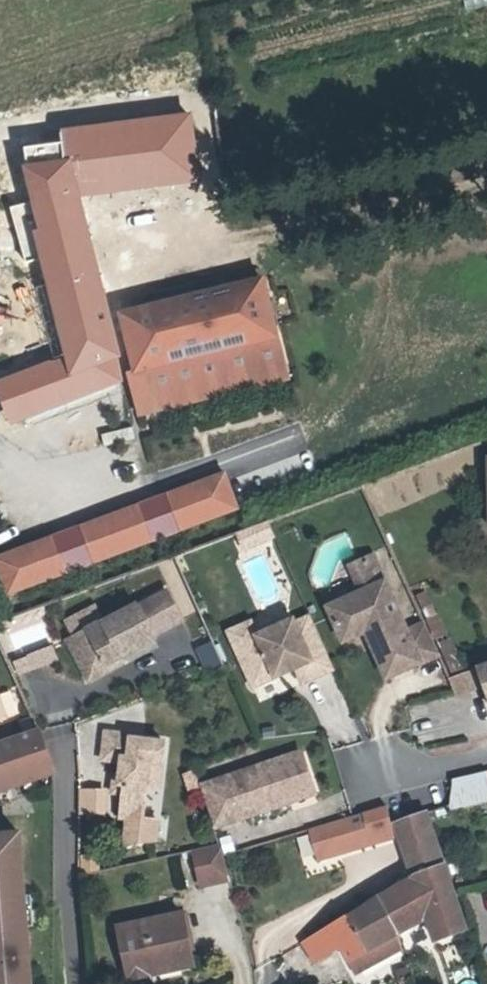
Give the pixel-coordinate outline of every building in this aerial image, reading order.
[(467,12),(486,6),(486,0),(463,0),(467,12)] [(105,361),(90,295),(83,296),(70,242),(71,201),(78,200),(197,184),(194,155),(175,157),(122,163),(119,131),(60,135),(60,148),(24,150),(35,203),(16,209),(28,261),(0,266),(0,287),(31,280),(48,360),(0,373),(0,398),(1,404),(64,389),(60,371),(105,361)] [(267,345),(258,295),(138,320),(132,329),(135,354),(137,371),(124,374),(120,374),(128,415),(152,410),(151,401),(273,376),(267,345)] [(137,371),(135,354),(121,357),(124,374),(137,371)] [(64,389),(109,377),(105,361),(60,371),(64,389)] [(273,376),(151,401),(152,410),(274,385),(273,376)] [(170,499),(182,534),(239,514),(227,479),(170,499)] [(83,528),(95,563),(152,544),(140,509),(83,528)] [(9,593),(65,573),(54,538),(0,556),(0,567),(9,593)] [(376,558),(358,565),(368,590),(330,607),(345,641),(367,631),(375,647),(388,677),(442,653),(429,624),(409,632),(387,581),(376,558)] [(368,590),(358,565),(349,569),(353,579),(331,589),(326,597),(330,607),(368,590)] [(112,621),(76,640),(98,680),(119,669),(116,663),(128,656),(163,638),(144,604),(112,622),(112,621)] [(338,666),(315,613),(299,620),(298,616),(261,632),(239,642),(257,684),(280,673),(277,668),(297,659),(306,680),(338,666)] [(261,632),(255,618),(232,628),(239,642),(261,632)] [(367,631),(345,641),(349,650),(362,644),(366,651),(375,647),(367,631)] [(203,669),(219,663),(211,640),(195,646),(203,669)] [(119,669),(131,662),(128,656),(116,663),(119,669)] [(483,666),(468,671),(473,686),(486,682),(483,666)] [(468,671),(452,676),(458,691),(473,686),(468,671)] [(173,740),(141,737),(141,734),(115,732),(113,758),(132,760),(130,782),(124,781),(123,791),(134,792),(131,816),(153,819),(157,786),(160,759),(171,761),(173,740)] [(54,775),(43,738),(41,733),(37,734),(0,746),(0,793),(54,775)] [(168,786),(171,761),(160,759),(157,786),(168,786)] [(307,760),(206,788),(216,824),(317,796),(307,760)] [(457,775),(459,805),(486,797),(486,769),(457,775)] [(325,826),(312,830),(321,858),(401,835),(397,824),(390,827),(384,807),(362,815),(325,826)] [(388,892),(399,933),(428,917),(436,941),(468,930),(456,894),(431,812),(430,810),(396,821),(397,824),(401,835),(414,877),(388,892)] [(4,961),(6,976),(0,976),(0,983),(42,983),(27,837),(0,840),(0,961),(4,961)] [(220,842),(192,849),(201,885),(230,877),(220,842)] [(388,892),(302,943),(316,964),(341,950),(349,962),(399,933),(388,892)] [(151,962),(197,952),(188,914),(123,929),(134,981),(155,976),(151,962)] [(399,933),(349,962),(357,976),(404,951),(399,933)] [(201,965),(197,952),(151,962),(155,976),(201,965)]
